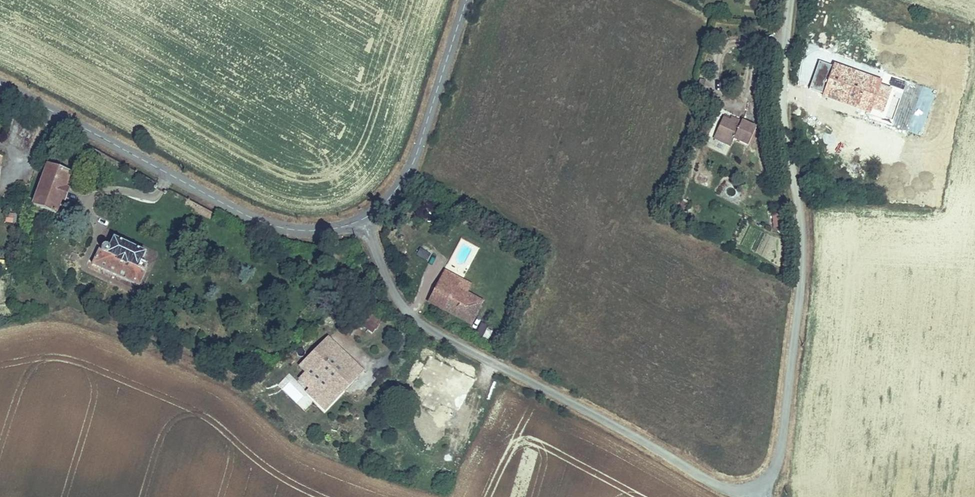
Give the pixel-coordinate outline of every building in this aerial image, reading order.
[(830,81),(836,61),(826,57),(819,77),(830,81)] [(890,82),(836,61),(830,81),(819,77),(816,86),(826,90),(825,95),(873,112),(881,90),(888,91),(890,82)] [(814,90),(825,95),(826,90),(816,86),(814,90)] [(937,132),(939,124),(932,121),(935,107),(927,105),(920,128),(929,133),(930,130),(937,132)] [(932,121),(939,124),(943,109),(935,107),(932,121)] [(730,110),(723,127),(739,135),(742,130),(756,137),(764,119),(749,112),(746,116),(730,110)] [(77,166),(54,157),(40,197),(56,202),(62,204),(77,166)] [(784,227),(783,213),(772,214),(773,227),(784,227)] [(148,277),(156,255),(151,252),(153,245),(119,231),(115,238),(109,237),(102,258),(148,277)] [(419,248),(416,254),(427,261),(431,254),(419,248)] [(449,274),(466,282),(469,272),(452,265),(449,274)] [(492,295),(466,282),(449,274),(438,296),(481,316),(492,295)] [(381,322),(387,311),(365,297),(358,308),(381,322)] [(482,337),(488,340),(492,332),(486,329),(482,337)] [(342,346),(347,341),(336,330),(308,359),(313,365),(336,342),(342,346)] [(221,353),(232,343),(228,340),(218,349),(221,353)] [(369,363),(347,341),(342,346),(336,342),(313,365),(304,375),(331,400),(352,380),(346,372),(352,364),(359,372),(369,363)] [(352,380),(359,372),(352,364),(346,372),(352,380)] [(289,384),(283,391),(296,402),(302,395),(289,384)] [(305,394),(296,403),(303,411),(313,402),(305,394)]
